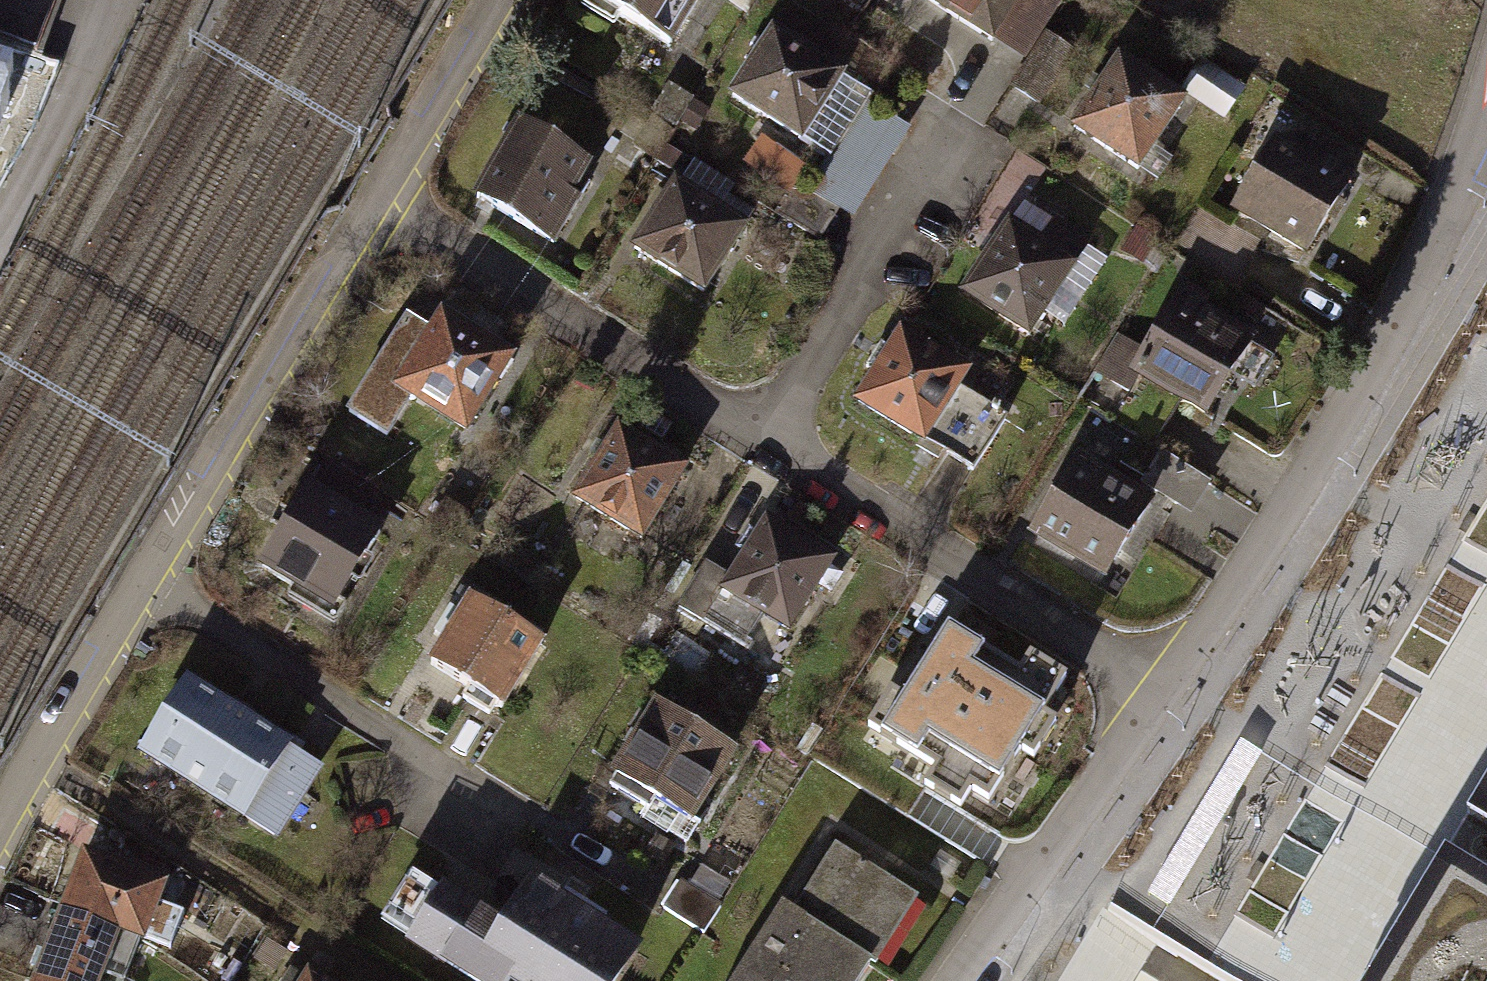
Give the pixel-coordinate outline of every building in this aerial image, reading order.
[(661,44),(688,0),(589,0),(661,44)] [(984,39),(1009,0),(923,0),(984,39)] [(802,36),(774,18),(725,94),(821,156),(863,91),(795,47),(802,36)] [(1029,100),(1063,50),(1040,34),(1006,85),(1029,100)] [(1175,100),(1111,57),(1065,125),(1129,168),(1175,100)] [(875,95),(814,189),(858,217),(919,124),(875,95)] [(577,167),(513,126),(469,195),(543,241),(559,216),(550,211),(577,167)] [(1293,159),(1268,144),(1228,208),(1296,250),(1342,176),(1299,150),(1293,159)] [(736,227),(668,183),(627,247),(695,291),(736,227)] [(1031,242),(1002,222),(956,291),(1019,332),(1078,243),(1045,221),(1031,242)] [(1242,339),(1173,296),(1136,355),(1107,337),(1087,369),(1119,390),(1131,372),(1196,413),(1242,339)] [(501,357),(434,317),(392,387),(458,428),(501,357)] [(910,342),(893,332),(851,401),(965,470),(996,418),(948,389),(959,371),(943,362),(950,350),(917,331),(910,342)] [(676,468),(611,428),(567,496),(632,537),(676,468)] [(1202,511),(1215,474),(1167,458),(1154,495),(1202,511)] [(1111,494),(1067,466),(1027,531),(1096,573),(1142,500),(1117,485),(1111,494)] [(372,532),(301,489),(253,567),(324,610),(372,532)] [(824,560),(759,519),(722,578),(715,589),(753,613),(780,629),(809,583),(820,590),(832,572),(820,565),(824,560)] [(732,645),(753,613),(715,589),(722,578),(698,563),(670,606),(732,645)] [(489,609),(465,594),(422,664),(493,707),(533,642),(486,613),(489,609)] [(1014,675),(936,627),(873,728),(934,765),(923,782),(954,802),(964,786),(985,798),(1016,747),(1030,755),(1053,718),(1040,709),(1060,677),(1026,656),(1014,675)] [(236,816),(280,747),(177,683),(133,752),(236,816)] [(1396,849),(1317,980),(1486,980),(1486,697),(1396,849)] [(724,752),(651,706),(601,785),(641,809),(647,800),(681,821),(724,752)] [(307,764),(280,747),(236,816),(263,834),(307,764)] [(827,846),(785,911),(774,904),(723,980),(833,980),(893,889),(827,846)] [(76,855),(66,880),(47,929),(27,980),(89,980),(94,969),(116,977),(152,884),(76,855)] [(711,907),(672,882),(656,908),(695,932),(711,907)] [(435,893),(405,941),(468,980),(604,980),(625,948),(590,926),(598,913),(558,888),(550,901),(524,885),(496,931),(435,893)] [(301,975),(298,980),(283,971),(276,980),(311,980),(301,975)]
